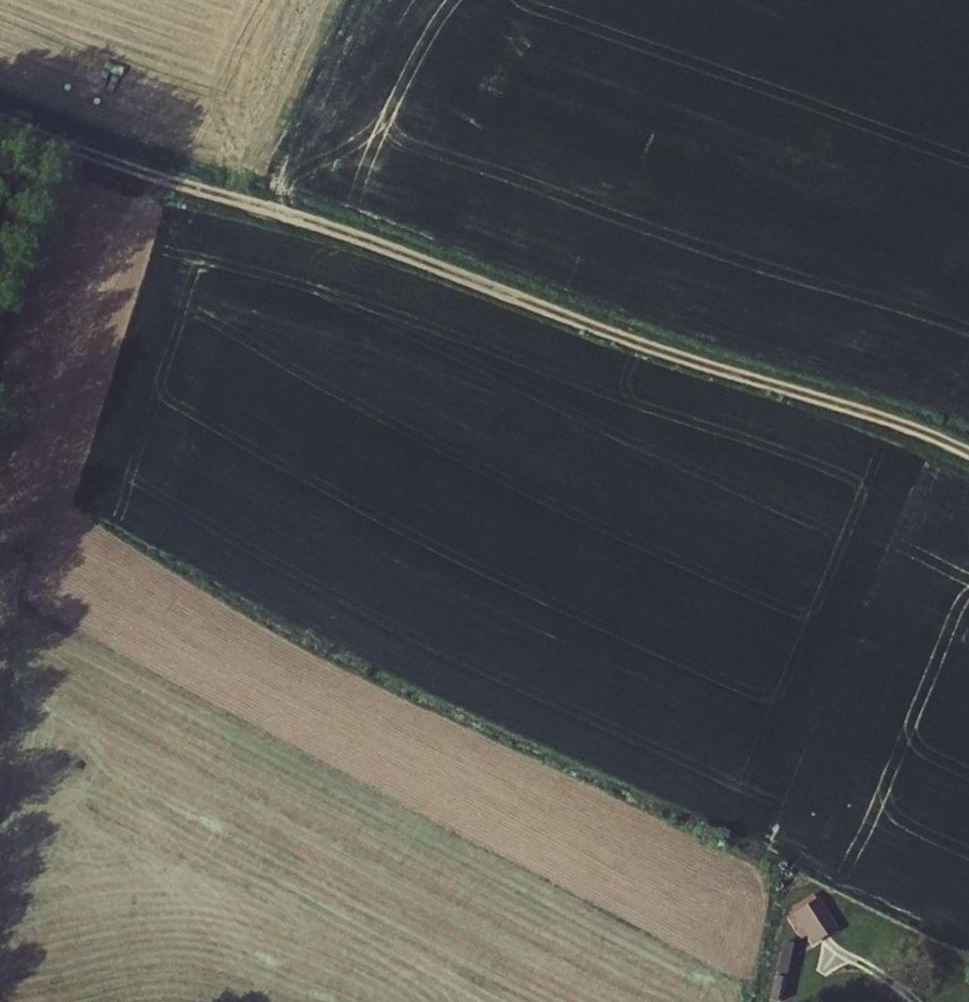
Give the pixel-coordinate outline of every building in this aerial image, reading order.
[(792,935),(807,966),(829,954),(814,924),(792,935)]
